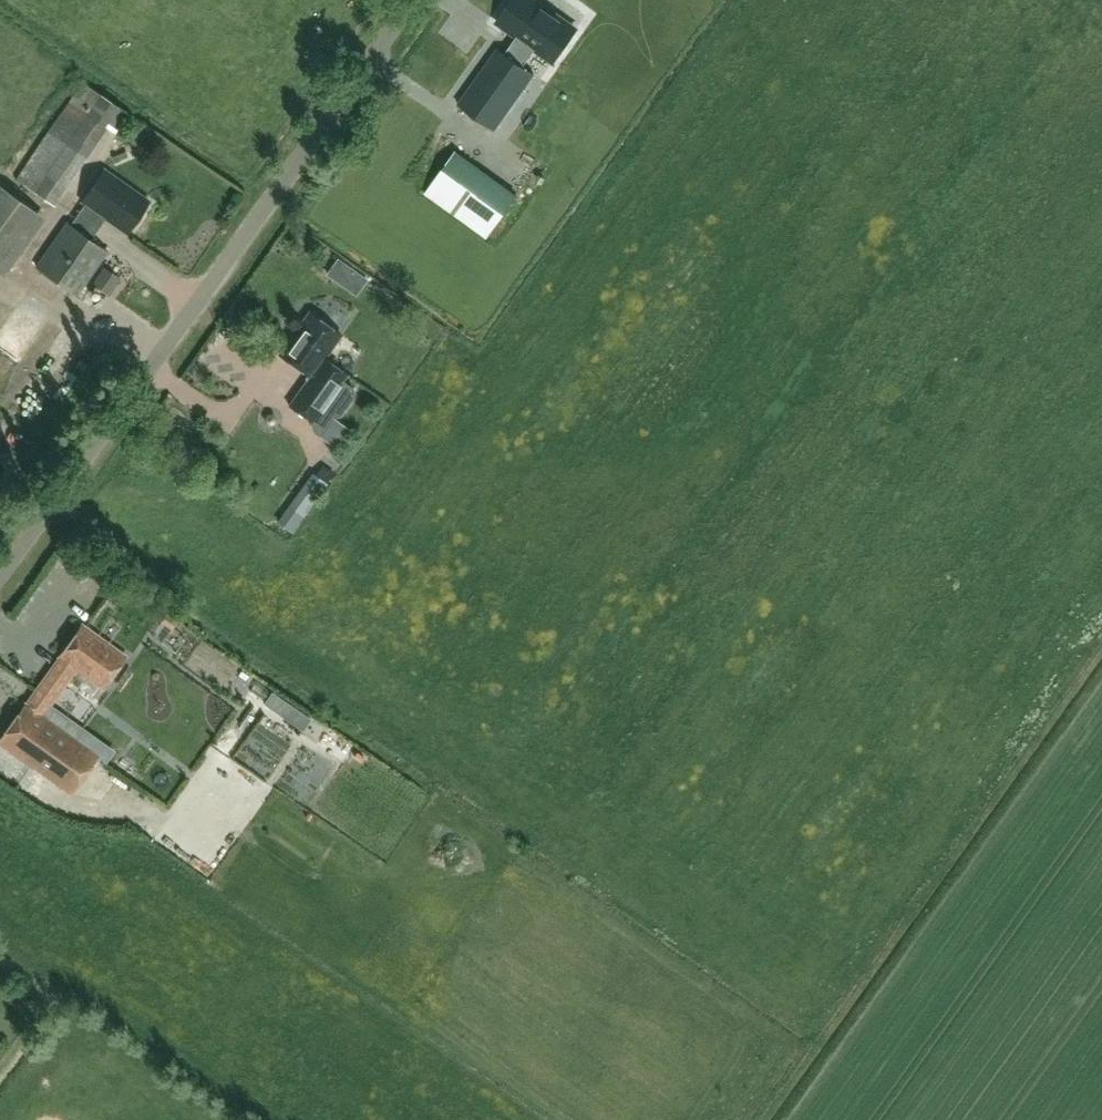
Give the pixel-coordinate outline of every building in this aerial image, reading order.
[(534,74),(524,67),(536,49),(554,62),(576,30),(534,0),(513,0),(498,22),(518,36),(505,53),(498,48),(498,49),(459,105),(495,130),(534,74)] [(122,135),(135,115),(83,81),(17,176),(55,205),(108,127),(122,135)] [(137,143),(148,126),(137,119),(126,136),(137,143)] [(488,238),(519,196),(456,150),(425,193),(488,238)] [(127,233),(149,201),(104,169),(82,201),(85,203),(70,224),(68,222),(37,266),(77,294),(108,250),(91,238),(105,218),(127,233)] [(4,266),(45,213),(0,178),(0,263),(4,266)] [(116,291),(122,271),(105,267),(100,287),(116,291)] [(41,322),(22,310),(0,346),(0,377),(5,380),(41,322)] [(342,382),(347,374),(325,358),(342,335),(310,312),(280,354),(310,377),(290,406),(314,422),(313,425),(315,430),(320,433),(333,414),(340,413),(352,395),(351,388),(342,382)] [(303,518),(327,484),(316,476),(292,510),(303,518)] [(126,655),(83,625),(59,657),(102,688),(126,655)] [(265,703),(293,723),(301,711),(273,691),(265,703)] [(26,704),(0,740),(0,743),(71,794),(98,756),(26,704)]
